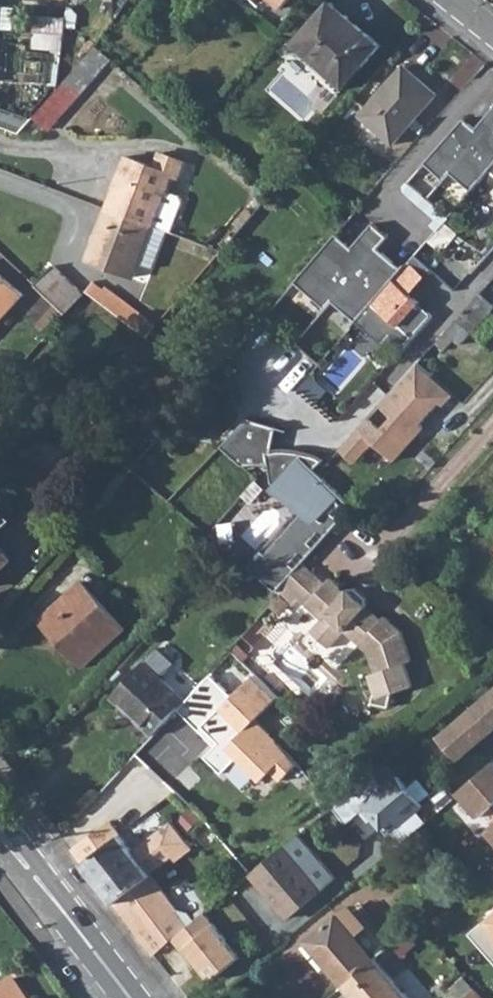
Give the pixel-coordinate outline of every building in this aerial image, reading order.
[(333,3),(331,1),(295,42),(344,85),(379,45),(361,27),(333,3)] [(14,30),(15,7),(0,6),(0,29),(14,30)] [(33,31),(64,34),(66,18),(35,16),(33,31)] [(32,49),(61,51),(64,34),(33,31),(32,49)] [(33,119),(48,131),(111,58),(96,44),(56,91),(33,119)] [(360,115),(392,143),(436,93),(403,65),(360,115)] [(471,191),(475,186),(490,168),(492,165),(492,108),(475,128),(463,118),(424,163),(443,180),(450,172),(471,191)] [(16,134),(21,133),(31,120),(0,109),(0,127),(16,134)] [(106,209),(152,227),(159,210),(166,193),(172,176),(178,177),(184,162),(160,153),(154,167),(126,156),(106,209)] [(295,167),(312,180),(317,174),(300,160),(295,167)] [(159,210),(152,227),(167,232),(170,233),(181,203),(179,198),(166,193),(159,210)] [(106,209),(87,260),(133,278),(139,263),(152,227),(106,209)] [(313,260),(294,282),(324,309),(331,302),(355,322),(358,319),(374,301),(393,280),(401,269),(378,249),(388,237),(372,223),(351,248),(335,234),(313,260)] [(139,263),(153,268),(161,248),(167,232),(152,227),(139,263)] [(393,280),(407,293),(423,276),(408,262),(401,269),(393,280)] [(33,286),(54,305),(65,315),(82,296),(51,267),(33,286)] [(22,293),(0,275),(0,319),(22,293)] [(387,333),(403,347),(432,316),(407,293),(393,280),(374,301),(358,319),(381,339),(387,333)] [(84,294),(120,320),(146,338),(154,328),(157,325),(104,287),(102,289),(93,282),(84,294)] [(434,344),(442,351),(452,340),(458,344),(492,306),(479,294),(477,295),(452,324),(434,344)] [(35,325),(47,335),(65,315),(54,305),(35,325)] [(432,376),(417,363),(339,449),(355,463),(373,443),(393,460),(423,426),(420,424),(439,402),(422,387),(432,376)] [(317,473),(313,469),(321,461),(314,457),(306,454),(297,451),(285,451),(278,452),(271,453),(277,428),(248,419),(220,447),(241,467),(267,465),(270,483),(304,510),(263,556),(260,553),(255,559),(254,559),(247,568),(276,592),(302,563),(317,547),(352,507),(317,473)] [(10,559),(0,548),(0,568),(10,559)] [(227,551),(218,562),(230,572),(239,562),(227,551)] [(276,592),(280,596),(291,606),(299,598),(322,620),(327,615),(349,634),(363,646),(371,638),(390,618),(387,615),(381,622),(365,607),(368,603),(350,587),(347,591),(330,575),(323,582),(302,563),(276,592)] [(39,619),(82,666),(124,628),(80,581),(39,619)] [(349,634),(327,615),(322,620),(317,625),(317,630),(334,645),(339,645),(349,634)] [(371,638),(399,665),(413,661),(404,632),(390,618),(371,638)] [(363,646),(370,653),(376,671),(399,665),(371,638),(363,646)] [(112,697),(152,735),(164,722),(177,708),(185,699),(161,677),(174,662),(157,647),(112,697)] [(215,672),(229,685),(243,669),(229,657),(215,672)] [(185,699),(177,708),(198,729),(202,725),(218,742),(204,756),(220,772),(235,758),(258,781),(269,771),(279,781),(296,764),(256,717),(278,696),(254,673),(232,695),(209,673),(185,699)] [(437,738),(456,760),(492,728),(492,690),(437,738)] [(172,779),(197,757),(170,728),(145,749),(172,779)] [(457,793),(478,817),(492,805),(492,806),(492,762),(457,793)] [(397,777),(362,803),(386,837),(422,810),(397,777)] [(114,869),(96,884),(153,957),(207,911),(198,900),(162,929),(158,924),(177,910),(149,874),(172,855),(181,856),(193,847),(186,838),(171,820),(148,838),(132,851),(113,866),(114,869)] [(72,850),(96,884),(114,869),(113,866),(132,851),(109,821),(72,850)] [(483,833),(492,844),(492,824),(483,833)] [(283,847),(250,874),(286,919),(334,879),(297,835),(283,847)] [(308,940),(334,970),(331,972),(343,986),(374,959),(388,947),(351,904),(308,940)] [(468,933),(492,962),(492,914),(486,920),(485,919),(468,933)] [(205,919),(175,944),(205,979),(215,972),(223,979),(242,962),(205,919)] [(306,942),(331,972),(334,970),(308,940),(306,942)] [(353,997),(408,997),(374,959),(343,986),(353,997)] [(11,979),(0,986),(0,997),(23,997),(11,979)] [(475,989),(465,997),(483,997),(475,989)]
